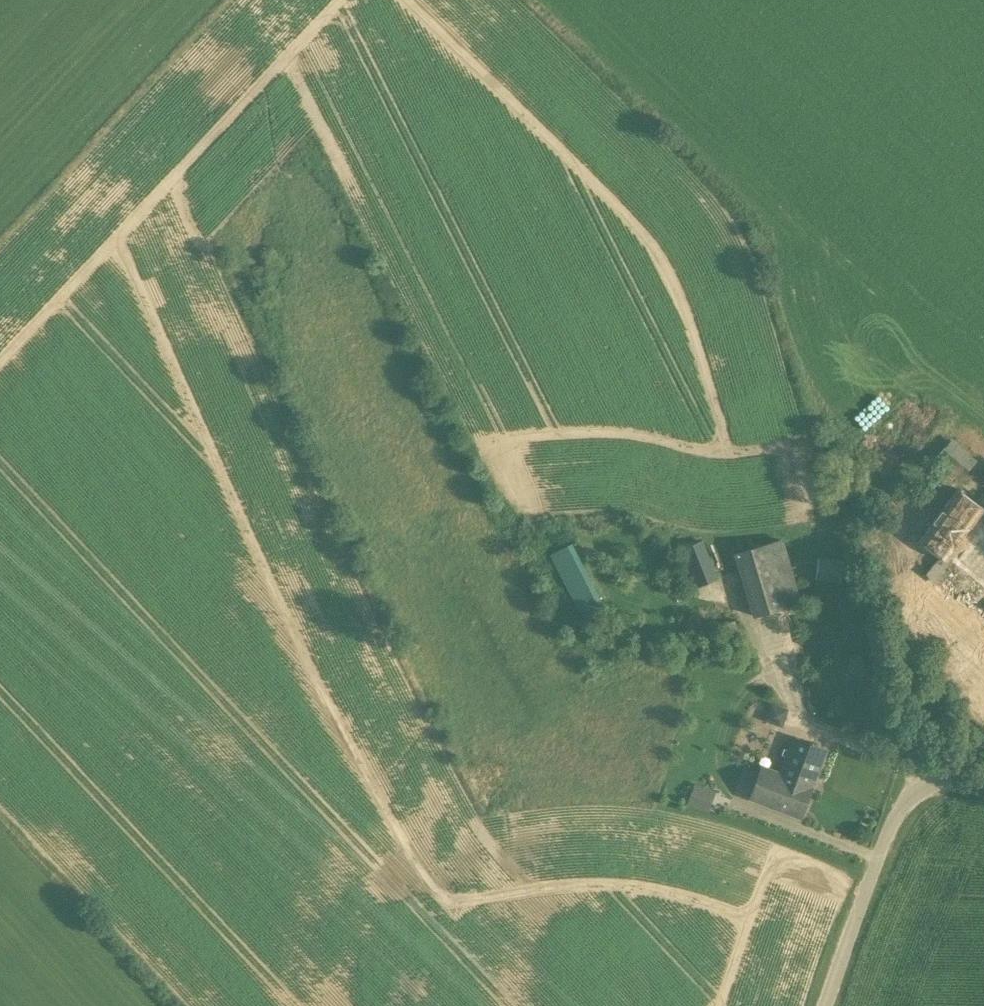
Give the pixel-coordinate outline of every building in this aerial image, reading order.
[(924,532),(940,560),(983,535),(983,520),(975,503),(924,532)] [(801,602),(782,538),(734,552),(753,616),(801,602)] [(717,579),(703,541),(683,548),(698,586),(717,579)] [(553,553),(583,611),(603,601),(573,542),(553,553)] [(815,579),(840,582),(843,561),(818,558),(815,579)] [(792,783),(810,789),(825,750),(792,737),(778,773),(761,766),(758,773),(791,786),(792,783)] [(791,786),(758,773),(749,799),(799,818),(810,789),(792,783),(791,786)] [(687,803),(708,811),(715,792),(695,784),(687,803)]
